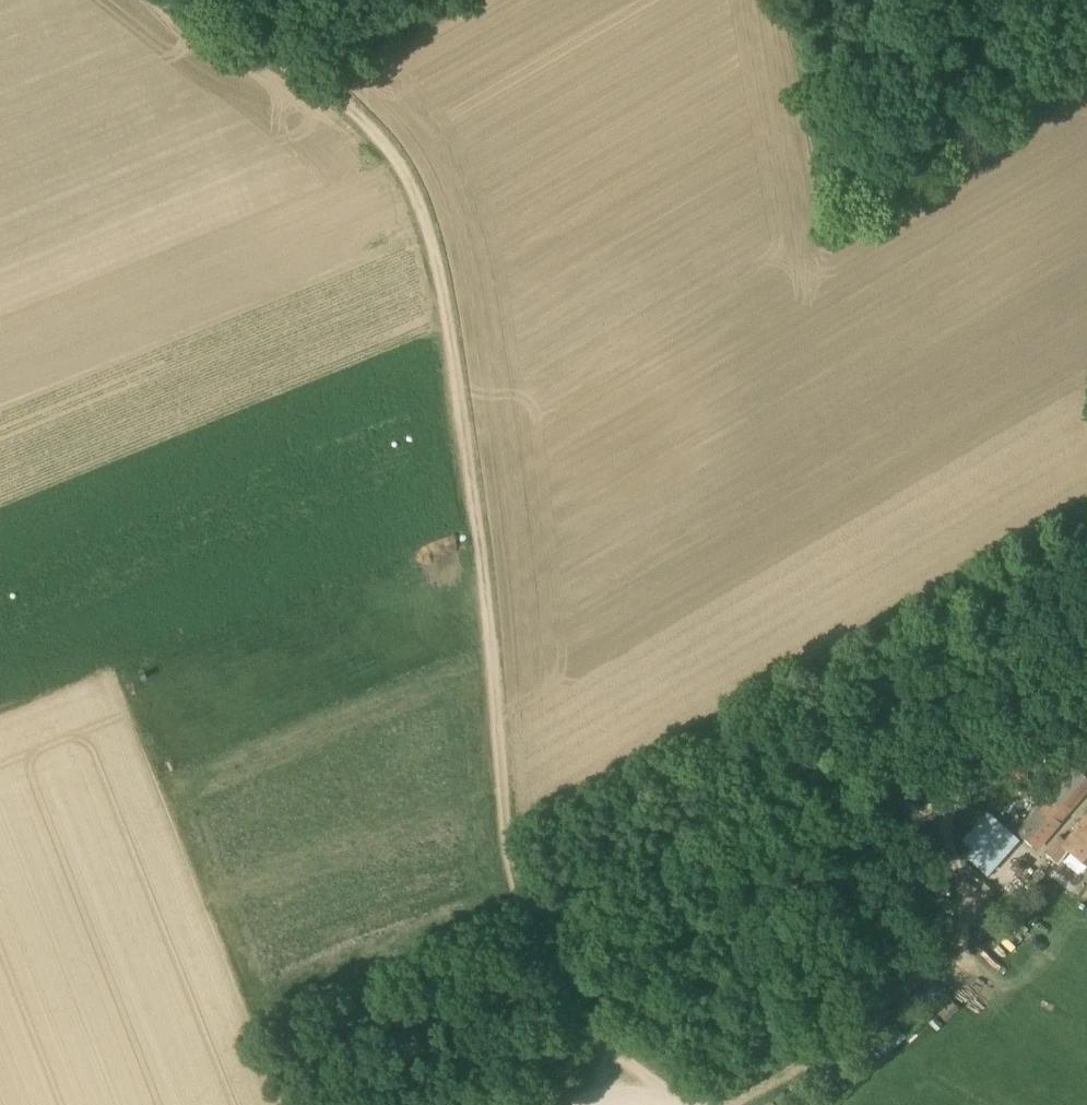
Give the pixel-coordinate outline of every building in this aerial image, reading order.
[(1054,824),(1064,812),(1086,787),(1086,776),(1077,768),(1050,797),(1021,830),(1022,831),(991,864),(1008,879),(1039,845),(1041,847),(1058,827),(1054,824)] [(1065,839),(1060,835),(1045,853),(1058,863),(1068,849),(1086,864),(1086,811),(1065,839)] [(951,1000),(938,1010),(944,1019),(958,1009),(951,1000)]
